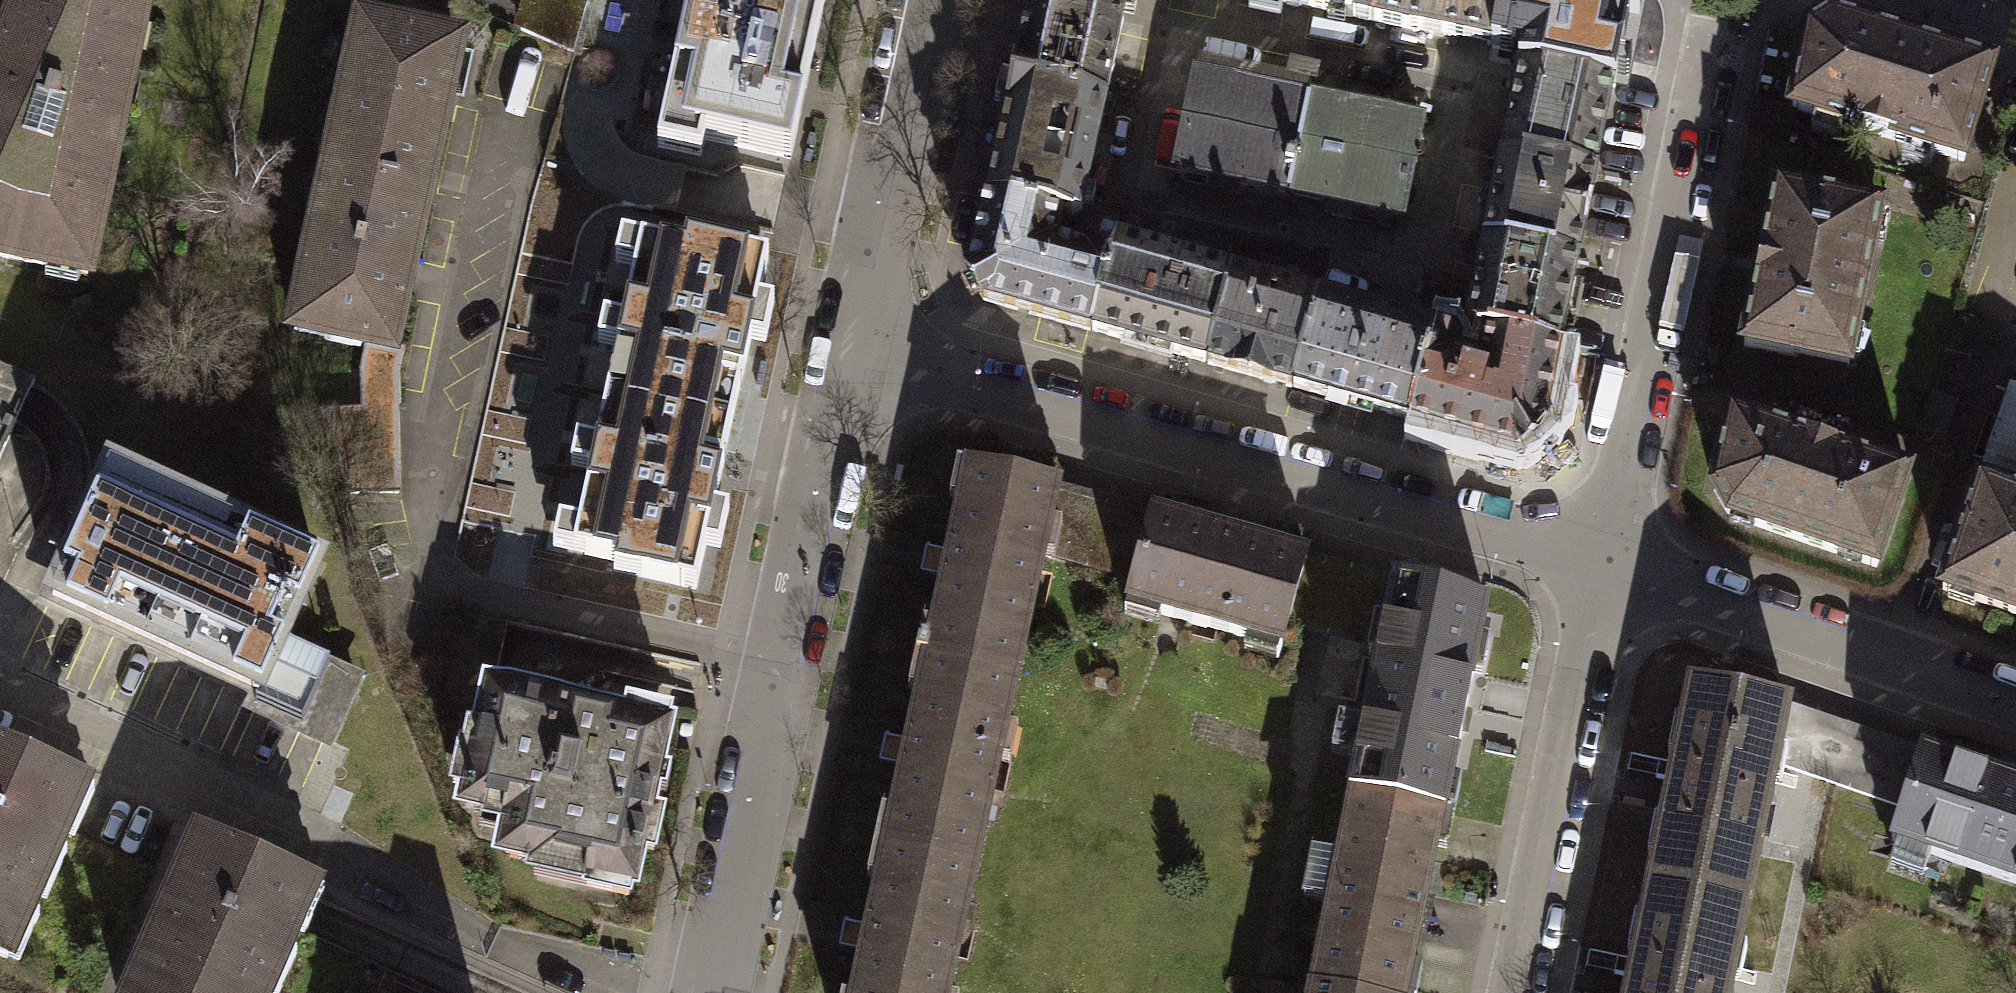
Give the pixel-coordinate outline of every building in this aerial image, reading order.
[(0,51),(0,257),(3,258),(88,275),(145,0),(22,0),(0,51)] [(587,0),(529,0),(520,30),(574,52),(588,1),(587,0)] [(825,0),(690,0),(661,131),(790,159),(825,0)] [(1012,81),(1105,102),(1128,0),(1030,0),(1012,81)] [(1373,22),(1378,0),(1286,0),(1286,3),(1373,22)] [(1373,22),(1491,46),(1501,0),(1378,0),(1373,22)] [(1491,46),(1525,53),(1522,68),(1614,87),(1629,15),(1638,17),(1641,0),(1501,0),(1491,46)] [(1993,68),(1832,20),(1808,34),(1792,110),(1965,161),(1993,68)] [(361,24),(293,330),(392,352),(406,290),(412,291),(418,261),(413,260),(413,257),(400,254),(435,98),(448,101),(460,46),(361,24)] [(1522,68),(1519,68),(1501,154),(1596,174),(1614,87),(1522,68)] [(1176,170),(1289,194),(1309,100),(1196,76),(1176,170)] [(1012,81),(987,197),(1063,213),(1075,216),(1082,212),(1105,102),(1012,81)] [(1422,123),(1309,100),(1289,194),(1331,202),(1328,214),(1378,224),(1380,213),(1402,217),(1422,123)] [(1578,260),(1596,174),(1501,154),(1483,241),(1578,260)] [(1776,188),(1744,346),(1849,368),(1882,210),(1776,188)] [(1091,330),(1117,238),(1097,232),(1084,240),(1082,248),(1056,241),(1063,213),(987,197),(968,276),(983,301),(1091,331),(1091,330)] [(1206,363),(1233,271),(1117,238),(1091,330),(1206,363)] [(1560,347),(1578,260),(1483,241),(1468,318),(1475,329),(1486,331),(1560,347)] [(641,242),(607,397),(732,425),(751,339),(765,342),(774,303),(759,299),(768,259),(686,242),(684,251),(641,242)] [(1293,387),(1319,295),(1233,271),(1206,363),(1206,364),(1293,388),(1293,387)] [(1319,295),(1293,387),(1409,420),(1435,328),(1319,295)] [(1455,334),(1435,328),(1409,420),(1517,452),(1541,436),(1560,347),(1486,331),(1479,360),(1458,354),(1460,344),(1455,334)] [(40,353),(0,339),(0,469),(40,353)] [(1979,484),(2015,497),(2015,387),(2012,386),(1979,484)] [(714,505),(732,425),(607,397),(573,553),(616,562),(613,572),(696,590),(705,548),(720,551),(729,508),(714,505)] [(399,493),(396,408),(321,410),(349,495),(399,493)] [(1908,474),(1730,416),(1714,490),(1730,517),(1877,566),(1908,474)] [(926,659),(1018,679),(1046,554),(1060,490),(1060,489),(967,468),(926,659)] [(112,469),(56,593),(261,687),(253,704),(328,738),(356,677),(279,643),(317,562),(112,469)] [(1979,484),(1943,590),(2015,614),(2015,497),(1979,484)] [(1135,578),(1153,515),(1060,490),(1046,554),(1135,578)] [(1306,558),(1153,515),(1135,578),(1127,605),(1281,649),(1289,621),(1306,558)] [(1330,633),(1348,570),(1306,558),(1289,621),(1330,633)] [(1393,583),(1348,570),(1330,633),(1379,647),(1393,583)] [(1379,647),(1350,794),(1444,813),(1488,607),(1393,581),(1393,583),(1379,647)] [(977,868),(1018,679),(926,659),(885,848),(977,868)] [(626,718),(487,686),(473,747),(459,744),(451,781),(468,785),(464,803),(504,812),(496,848),(582,868),(578,884),(628,895),(638,849),(652,852),(662,809),(647,806),(670,708),(631,699),(626,718)] [(1694,686),(1653,885),(1745,903),(1773,763),(1772,763),(1785,705),(1785,704),(1694,686)] [(1824,781),(1843,725),(1785,705),(1772,763),(1773,763),(1824,781)] [(1843,725),(1824,781),(1903,808),(1922,752),(1843,725)] [(7,960),(86,781),(0,744),(0,957),(7,960)] [(1922,752),(1903,808),(1892,842),(2015,884),(2015,783),(1923,751),(1922,752)] [(1311,981),(1367,992),(1407,992),(1444,813),(1350,794),(1311,981)] [(128,992),(264,992),(301,910),(316,879),(202,828),(128,992)] [(885,848),(853,992),(949,992),(977,868),(885,848)] [(1630,992),(1726,992),(1745,903),(1653,885),(1630,992)] [(1311,981),(1309,992),(1367,992),(1311,981)]
